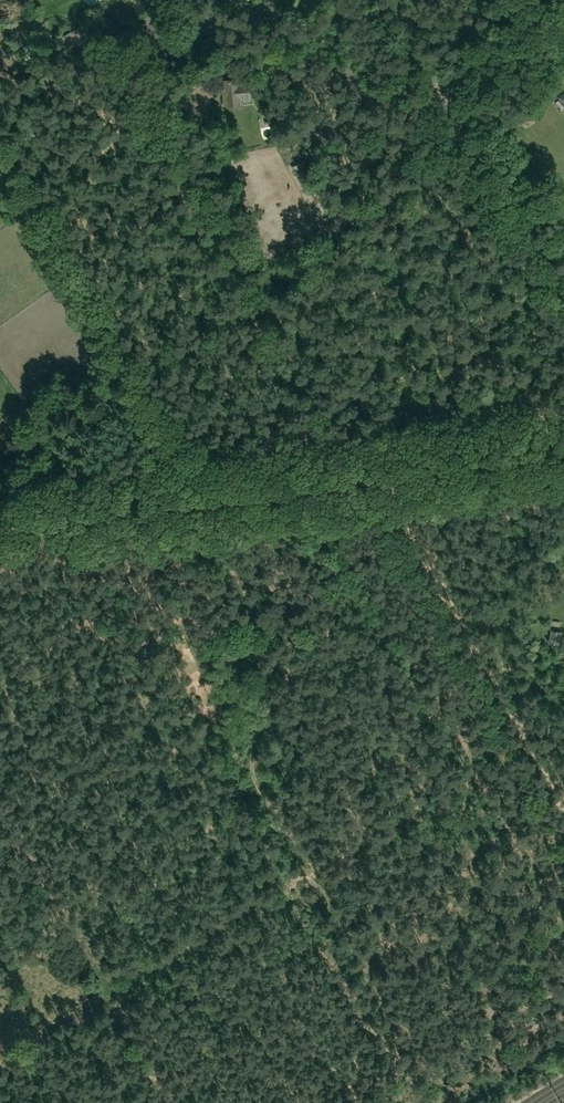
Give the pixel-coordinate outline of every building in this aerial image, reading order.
[(228,71),(241,62),(234,51),(221,60),(228,71)] [(252,78),(239,80),(239,79),(220,81),(221,92),(224,92),(225,104),(241,103),(242,104),(254,103),(252,78)] [(560,644),(561,631),(551,630),(549,643),(560,644)]
